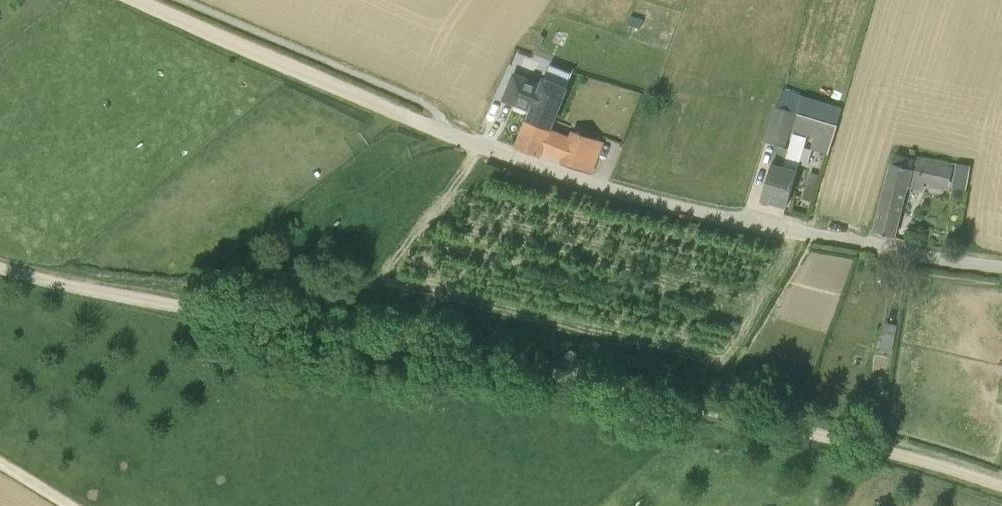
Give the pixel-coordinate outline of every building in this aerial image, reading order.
[(548,59),(545,69),(572,77),(575,67),(548,59)] [(550,130),(550,129),(562,100),(568,87),(543,76),(540,83),(513,72),(502,101),(531,111),(527,121),(550,130)] [(767,142),(776,144),(782,146),(782,145),(789,124),(793,111),(780,107),(778,107),(767,142)] [(838,125),(807,116),(793,111),(789,124),(819,134),(815,150),(828,154),(838,125)] [(562,163),(591,173),(604,141),(573,131),(571,137),(550,129),(550,130),(527,121),(517,147),(539,156),(540,153),(562,162),(562,163)] [(771,164),(762,198),(787,205),(807,137),(793,134),(789,147),(782,145),(782,146),(776,144),(770,164),(771,164)] [(894,237),(907,185),(921,189),(925,173),(949,178),(951,169),(895,155),(886,185),(875,232),(894,237)] [(954,188),(966,190),(967,190),(971,166),(958,163),(954,188)] [(820,174),(811,171),(802,199),(812,202),(820,174)] [(897,324),(886,322),(881,349),(893,352),(897,324)]
